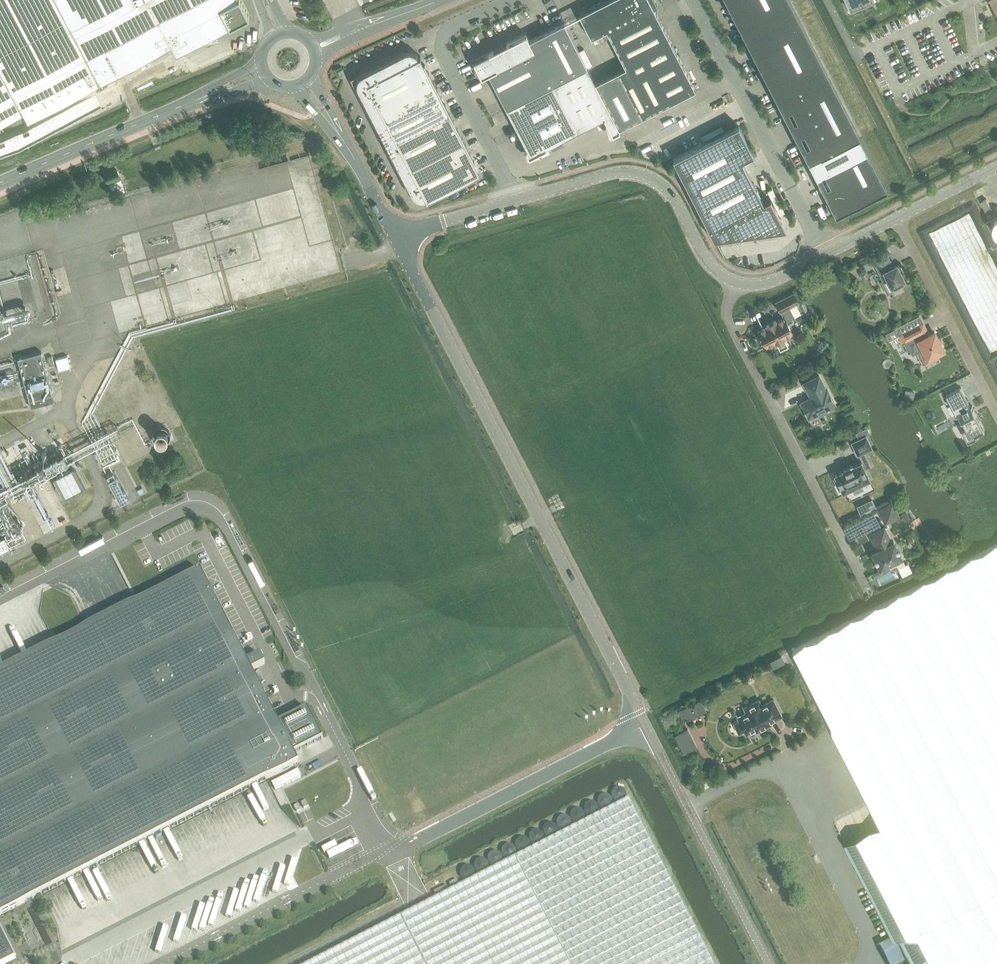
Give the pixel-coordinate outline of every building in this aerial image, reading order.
[(100,83),(57,0),(0,0),(0,124),(24,111),(28,120),(100,83)] [(100,83),(171,45),(176,54),(229,26),(230,27),(249,16),(240,0),(57,0),(100,83)] [(595,82),(618,128),(619,128),(695,89),(653,7),(657,5),(656,3),(654,0),(606,0),(579,14),(591,37),(606,29),(625,66),(595,82)] [(743,33),(793,7),(789,0),(726,0),(743,33)] [(850,10),(854,8),(860,5),(861,5),(863,4),(873,0),(846,0),(850,10)] [(743,33),(776,98),(827,72),(793,7),(743,33)] [(488,73),(506,108),(587,67),(564,22),(529,39),(526,33),(503,45),(502,45),(496,48),(496,49),(473,61),(481,76),(488,73)] [(580,50),(588,66),(592,64),(584,48),(580,50)] [(403,50),(362,71),(362,73),(361,74),(359,75),(358,77),(357,78),(357,80),(357,82),(357,84),(357,86),(358,88),(356,88),(410,194),(412,193),(413,195),(414,196),(416,197),(417,198),(419,199),(421,199),(423,199),(425,199),(427,198),(427,200),(469,178),(468,177),(478,172),(473,162),(474,161),(424,64),(423,65),(419,58),(421,57),(420,55),(419,56),(418,55),(416,53),(415,52),(413,51),(411,51),(410,50),(408,50),(406,51),(404,52),(403,50)] [(587,67),(506,108),(527,148),(525,149),(526,151),(526,152),(526,151),(525,152),(527,157),(541,153),(540,153),(539,151),(546,148),(546,147),(560,139),(604,117),(606,121),(606,122),(606,121),(605,121),(609,135),(615,134),(615,133),(613,134),(613,133),(620,130),(619,128),(618,128),(595,82),(587,67)] [(776,98),(809,162),(859,136),(827,72),(776,98)] [(4,124),(7,129),(22,121),(19,116),(4,124)] [(672,158),(697,205),(714,238),(786,228),(770,197),(763,201),(742,160),(753,154),(738,124),(672,158)] [(884,184),(859,136),(809,162),(835,214),(886,188),(884,184)] [(121,178),(117,167),(104,172),(109,183),(121,178)] [(104,172),(99,174),(104,186),(109,184),(109,183),(104,172)] [(992,209),(986,198),(981,201),(987,212),(992,209)] [(880,262),(875,265),(883,281),(881,282),(887,293),(900,287),(898,284),(904,280),(900,272),(903,270),(899,263),(884,271),(880,262)] [(866,269),(859,272),(863,280),(870,276),(867,269),(866,269)] [(789,306),(798,301),(793,292),(775,301),(780,311),(781,310),(784,317),(776,321),(775,320),(766,324),(767,325),(758,330),(763,338),(761,339),(764,345),(766,344),(766,345),(775,341),(775,342),(776,342),(780,349),(788,346),(784,338),(785,337),(784,337),(792,332),(792,331),(793,330),(790,324),(789,325),(786,320),(794,316),(789,306)] [(803,300),(798,303),(806,317),(805,319),(806,322),(809,323),(813,320),(803,300)] [(909,330),(899,335),(900,335),(910,356),(916,353),(920,351),(925,363),(936,357),(934,354),(943,349),(934,331),(928,335),(926,331),(922,323),(909,330)] [(821,352),(829,342),(824,339),(822,341),(821,340),(817,345),(818,345),(817,348),(821,352)] [(41,351),(17,358),(31,407),(55,401),(41,351)] [(68,355),(56,358),(59,370),(71,366),(68,355)] [(811,397),(801,402),(809,418),(818,413),(819,416),(828,411),(826,409),(835,404),(827,389),(826,389),(819,375),(804,383),(811,397)] [(985,430),(972,405),(970,405),(960,386),(946,394),(956,413),(958,412),(966,427),(962,429),(968,441),(977,436),(976,435),(985,430)] [(906,392),(904,399),(913,401),(915,394),(906,392)] [(836,477),(834,478),(839,489),(842,488),(842,489),(843,491),(844,490),(852,486),(855,492),(863,488),(860,482),(869,478),(865,469),(871,466),(864,452),(872,448),(866,435),(868,435),(870,434),(867,428),(867,429),(856,434),(859,439),(851,442),(857,455),(859,454),(863,461),(852,466),(852,465),(843,469),(844,470),(836,474),(835,474),(836,475),(836,477)] [(55,474),(54,476),(66,499),(68,497),(67,495),(85,485),(74,464),(55,474)] [(114,473),(107,477),(121,503),(127,500),(114,473)] [(879,509),(886,522),(898,516),(892,503),(879,509)] [(884,528),(871,535),(878,550),(873,552),(880,568),(895,561),(898,568),(905,564),(894,542),(892,543),(884,528)] [(792,650),(882,824),(845,843),(879,908),(878,908),(892,934),(880,940),(893,963),(903,963),(906,962),(907,963),(996,963),(996,544),(792,650)] [(940,548),(935,555),(943,560),(947,552),(940,548)] [(0,672),(0,916),(298,763),(294,754),(323,739),(307,709),(278,724),(251,671),(265,664),(260,655),(247,662),(200,570),(0,672)] [(781,655),(770,661),(773,668),(785,662),(781,655)] [(701,699),(678,711),(682,718),(686,716),(688,720),(707,710),(701,699)] [(737,723),(736,725),(737,727),(738,729),(739,730),(741,731),(744,730),(746,733),(755,729),(756,731),(771,724),(769,722),(770,721),(781,716),(773,700),(762,705),(761,706),(758,700),(744,707),(747,713),(738,717),(740,721),(737,723)] [(688,729),(675,735),(684,753),(697,747),(688,729)] [(298,770),(272,783),(275,790),(301,777),(298,770)] [(625,791),(624,790),(623,790),(622,789),(621,789),(620,788),(618,788),(617,788),(616,789),(615,789),(614,790),(613,791),(612,792),(612,793),(612,794),(612,795),(612,797),(612,798),(613,799),(613,800),(614,801),(615,802),(616,802),(617,802),(619,803),(620,803),(621,802),(622,802),(623,801),(624,800),(625,799),(625,798),(626,797),(626,796),(626,795),(626,794),(625,792),(625,791)] [(611,798),(610,797),(609,796),(608,796),(607,795),(606,795),(604,795),(603,795),(602,796),(601,796),(600,797),(599,798),(598,799),(598,800),(597,801),(597,802),(597,804),(598,805),(598,806),(599,807),(600,808),(601,809),(602,809),(603,810),(605,810),(606,810),(607,810),(608,809),(609,808),(610,808),(611,807),(612,805),(612,804),(612,803),(612,802),(612,800),(612,799),(611,798)] [(629,800),(310,963),(713,963),(629,800)] [(597,806),(596,805),(595,804),(594,803),(593,803),(592,803),(591,803),(590,803),(588,803),(587,804),(586,804),(586,805),(585,806),(584,807),(584,809),(584,810),(584,811),(584,812),(585,813),(586,814),(586,815),(587,816),(589,817),(590,817),(591,817),(592,817),(593,817),(595,816),(596,816),(597,815),(597,814),(598,813),(598,812),(599,810),(598,809),(598,808),(598,807),(597,806)] [(584,813),(583,812),(582,811),(581,810),(580,810),(578,810),(577,810),(576,810),(575,810),(574,811),(573,811),(572,812),(571,813),(571,814),(570,816),(570,817),(570,818),(571,819),(571,820),(572,822),(573,822),(574,823),(575,824),(576,824),(577,824),(579,824),(580,824),(581,823),(582,823),(583,822),(584,821),(584,820),(585,819),(585,817),(585,816),(585,815),(584,814),(584,813)] [(570,820),(569,819),(568,818),(567,817),(566,817),(565,817),(563,817),(562,817),(561,817),(560,818),(559,818),(558,819),(557,820),(557,821),(557,823),(556,824),(557,825),(557,826),(557,827),(558,828),(559,829),(560,830),(561,831),(562,831),(563,831),(565,831),(566,831),(567,830),(568,830),(569,829),(570,828),(570,827),(571,826),(571,824),(571,823),(571,822),(570,821),(570,820)] [(556,827),(556,826),(555,825),(554,824),(552,824),(551,824),(550,824),(549,824),(547,824),(546,825),(545,825),(544,826),(544,827),(543,829),(543,830),(543,831),(543,832),(543,833),(544,835),(545,836),(545,837),(546,837),(548,838),(549,838),(550,838),(551,838),(553,838),(554,838),(555,837),(556,836),(557,835),(557,834),(557,833),(558,831),(558,830),(557,829),(557,828),(556,827)] [(542,834),(541,833),(540,832),(539,831),(538,831),(537,831),(536,831),(534,831),(533,831),(532,832),(531,833),(530,833),(530,834),(529,836),(529,837),(529,838),(529,839),(529,840),(530,842),(530,843),(531,844),(532,844),(533,845),(535,845),(536,845),(537,845),(538,845),(540,845),(541,844),(542,843),(542,842),(543,841),(543,840),(543,839),(543,837),(543,836),(543,835),(542,834)] [(529,841),(528,840),(527,840),(526,839),(525,838),(524,838),(522,838),(521,838),(520,839),(519,839),(518,840),(517,841),(517,842),(516,843),(516,844),(516,845),(516,847),(516,848),(517,849),(517,850),(518,851),(519,852),(520,852),(521,852),(523,853),(524,852),(525,852),(526,852),(527,851),(528,850),(529,849),(529,848),(530,847),(530,846),(530,845),(530,843),(529,842),(529,841)] [(515,848),(514,847),(513,846),(512,846),(511,845),(510,845),(509,845),(507,845),(506,846),(505,846),(504,847),(503,848),(503,849),(502,850),(502,851),(502,852),(502,854),(502,855),(503,856),(503,857),(504,858),(505,859),(506,859),(508,860),(509,860),(510,860),(511,859),(512,859),(514,858),(514,857),(515,856),(516,855),(516,854),(516,853),(516,852),(516,851),(516,849),(515,848)] [(501,855),(500,854),(499,853),(498,853),(497,852),(496,852),(495,852),(493,852),(492,853),(491,853),(490,854),(489,855),(489,856),(488,857),(488,858),(488,859),(488,861),(488,862),(489,863),(489,864),(490,865),(491,866),(492,866),(494,867),(495,867),(496,867),(497,866),(499,866),(500,865),(501,864),(501,863),(502,862),(502,861),(502,860),(502,859),(502,857),(502,856),(501,855)] [(487,862),(487,861),(486,861),(485,860),(483,860),(482,859),(481,859),(480,860),(479,860),(477,860),(476,861),(476,862),(475,863),(474,864),(474,865),(474,867),(474,868),(474,869),(475,870),(476,871),(476,872),(478,873),(479,874),(480,874),(481,874),(482,874),(484,874),(485,873),(486,873),(487,872),(487,871),(488,870),(488,868),(489,867),(489,866),(488,865),(488,864),(487,862)] [(474,870),(473,869),(472,868),(471,867),(470,867),(468,866),(467,866),(466,867),(465,867),(464,868),(463,868),(462,869),(461,870),(461,871),(460,873),(460,874),(460,875),(461,876),(461,878),(462,879),(463,880),(464,880),(465,881),(466,881),(467,881),(469,881),(470,881),(471,881),(472,880),(473,879),(474,878),(474,877),(475,876),(475,874),(475,873),(475,872),(474,871),(474,870)] [(449,884),(452,889),(459,886),(457,880),(449,884)] [(434,892),(436,898),(449,891),(446,886),(434,892)] [(14,959),(0,931),(0,963),(4,963),(14,959)]
